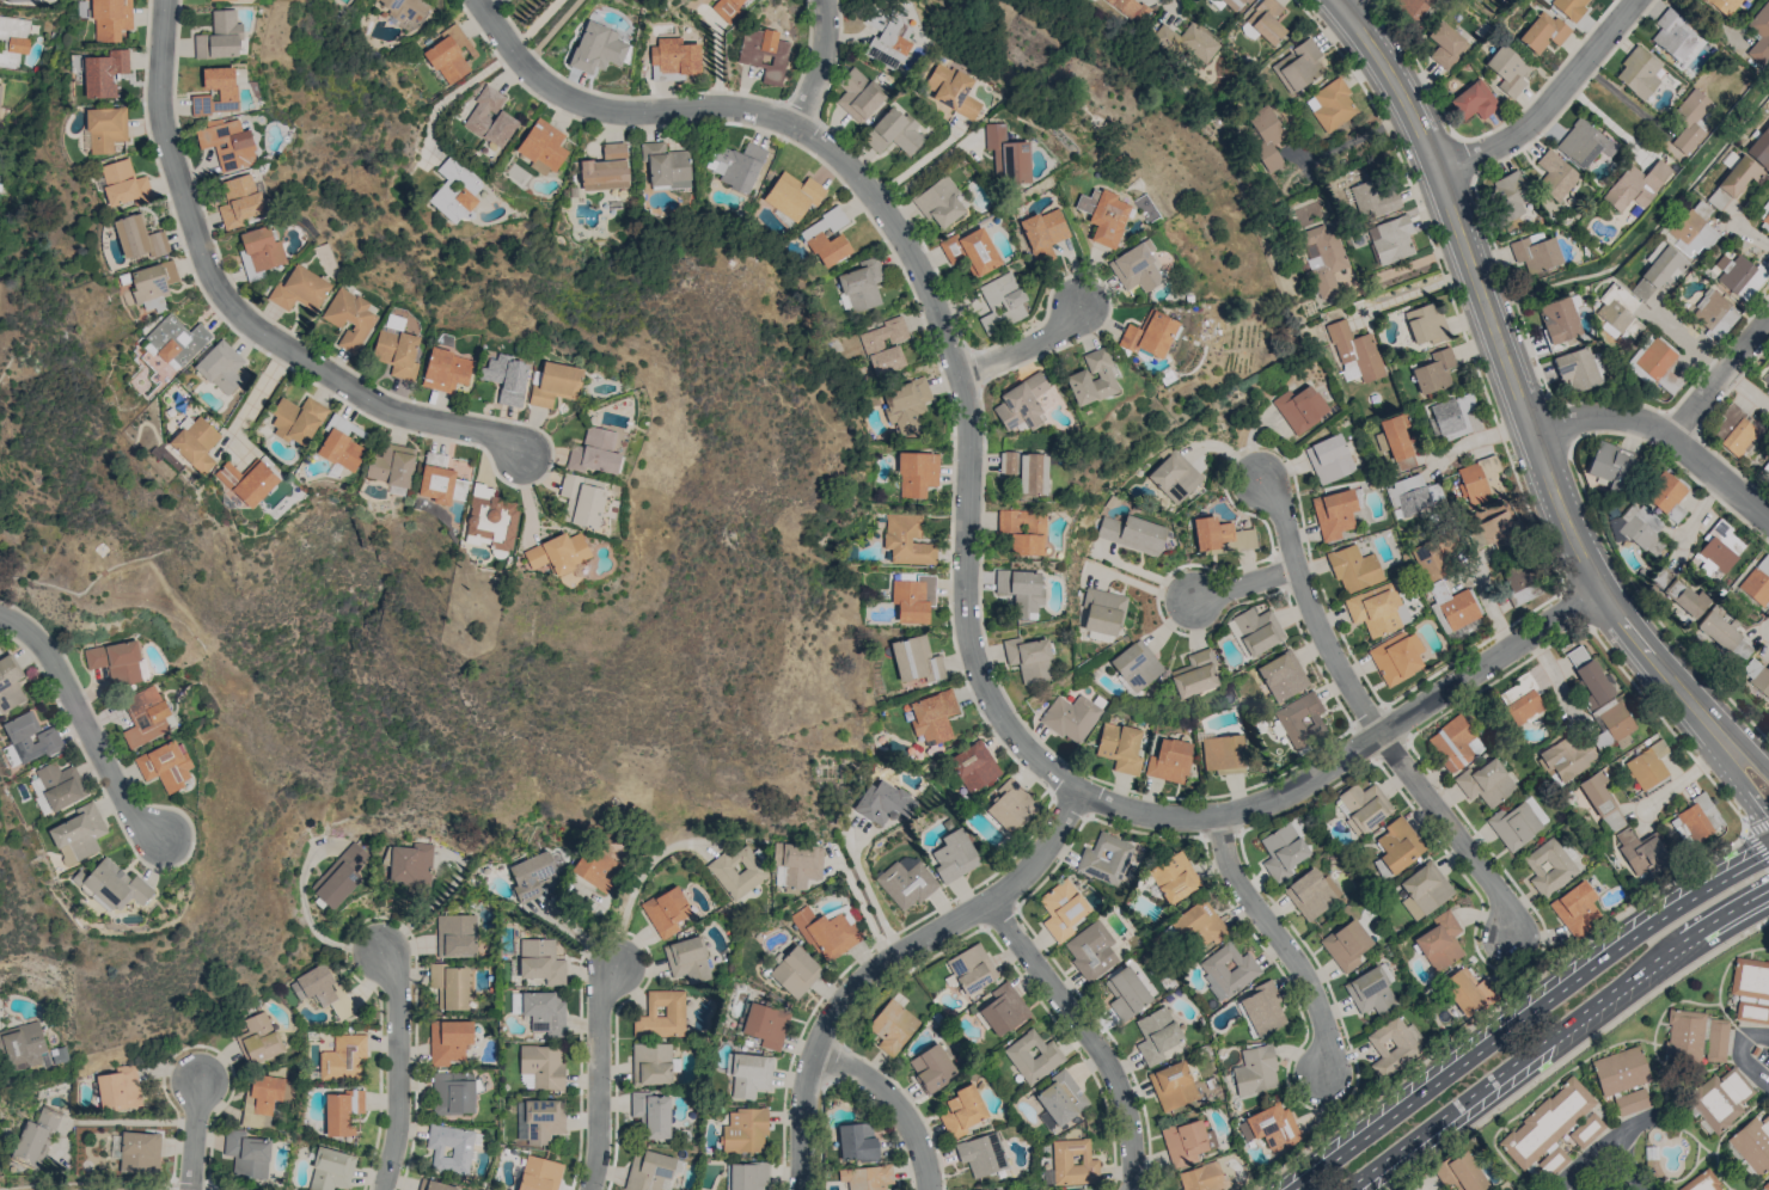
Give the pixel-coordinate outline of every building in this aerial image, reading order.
[(93,42),(120,42),(119,30),(132,30),(132,0),(92,0),(93,42)] [(420,0),(376,0),(373,3),(404,26),(414,13),(421,17),(429,7),(420,0)] [(744,0),(717,0),(710,7),(727,25),(742,11),(738,6),(744,0)] [(1137,25),(1149,10),(1136,0),(1104,0),(1137,25)] [(1235,16),(1249,0),(1218,0),(1235,16)] [(1273,19),(1283,8),(1274,0),(1262,0),(1243,20),(1272,46),(1286,31),(1273,19)] [(1549,3),(1572,22),(1590,0),(1552,0),(1549,3)] [(1726,17),(1741,0),(1706,0),(1726,17)] [(1746,26),(1758,35),(1745,54),(1761,66),(1768,55),(1768,0),(1764,0),(1746,26)] [(1653,24),(1658,29),(1649,40),(1678,63),(1696,42),(1678,27),(1683,20),(1667,7),(1653,24)] [(194,58),(241,57),(240,23),(235,23),(235,9),(211,10),(212,34),(193,35),(194,58)] [(862,56),(897,70),(909,42),(906,41),(912,25),(871,9),(863,27),(873,30),(862,56)] [(1557,47),(1570,32),(1543,9),(1517,38),(1536,55),(1549,40),(1557,47)] [(18,66),(19,53),(26,54),(30,20),(0,16),(0,64),(18,66)] [(621,66),(628,44),(615,39),(618,31),(584,20),(568,66),(591,74),(593,67),(604,71),(607,62),(621,66)] [(1426,36),(1437,46),(1428,56),(1445,72),(1469,45),(1441,20),(1426,36)] [(471,71),(465,60),(475,55),(457,22),(438,33),(442,39),(424,50),(445,86),(471,71)] [(1153,35),(1199,71),(1219,45),(1190,22),(1179,37),(1162,24),(1153,35)] [(788,42),(776,40),(778,32),(743,27),(738,63),(763,67),(761,83),(781,86),(788,42)] [(681,38),(657,38),(657,46),(650,46),(650,81),(684,80),(684,74),(700,74),(699,44),(681,44),(681,38)] [(1324,72),(1315,59),(1321,55),(1309,38),(1269,64),(1289,94),(1324,72)] [(1496,86),(1512,100),(1526,83),(1520,78),(1529,67),(1501,43),(1483,64),(1501,79),(1496,86)] [(1659,80),(1653,76),(1661,64),(1636,46),(1613,78),(1644,101),(1659,80)] [(84,98),(114,97),(114,74),(129,73),(128,49),(108,49),(108,57),(83,57),(84,98)] [(972,79),(935,62),(923,88),(934,94),(930,100),(973,120),(981,103),(965,95),(972,79)] [(834,102),(859,125),(886,95),(854,66),(837,84),(845,91),(834,102)] [(190,96),(191,114),(236,112),(235,67),(202,68),(203,90),(217,89),(217,95),(190,96)] [(1336,78),(1303,101),(1326,134),(1359,111),(1336,78)] [(1450,98),(1461,116),(1473,109),(1480,120),(1499,108),(1480,78),(1450,98)] [(499,109),(494,118),(493,117),(506,96),(486,84),(461,126),(501,149),(518,121),(499,109)] [(1685,155),(1704,132),(1694,124),(1711,102),(1693,87),(1670,115),(1684,126),(1670,143),(1685,155)] [(891,140),(908,157),(924,139),(914,130),(918,126),(894,104),(861,139),(878,154),(891,140)] [(1268,174),(1284,164),(1272,145),(1287,136),(1266,105),(1246,118),(1251,125),(1241,132),(1268,174)] [(88,154),(113,153),(112,141),(127,141),(125,108),(87,109),(88,154)] [(565,134),(536,116),(514,151),(531,162),(529,166),(548,178),(566,151),(558,146),(565,134)] [(1609,157),(1617,147),(1579,117),(1554,147),(1583,170),(1599,150),(1609,157)] [(194,130),(199,150),(214,146),(220,172),(257,163),(248,129),(241,131),(238,119),(222,122),(221,118),(208,122),(209,127),(194,130)] [(1027,141),(1004,142),(1004,123),(984,124),(985,150),(995,149),(996,184),(1029,183),(1027,141)] [(1767,169),(1768,166),(1768,134),(1764,130),(1747,155),(1767,169)] [(579,161),(580,189),(627,187),(625,142),(601,144),(602,160),(579,161)] [(649,189),(689,188),(689,150),(664,150),(664,142),(640,142),(641,162),(648,162),(649,189)] [(766,150),(746,142),(741,154),(715,144),(705,168),(720,174),(717,182),(748,194),(766,150)] [(1548,174),(1538,188),(1559,203),(1580,172),(1545,149),(1534,165),(1548,174)] [(428,201),(455,225),(477,200),(472,195),(482,183),(450,154),(435,170),(447,181),(428,201)] [(1748,177),(1756,182),(1764,171),(1741,154),(1717,188),(1733,199),(1748,177)] [(145,175),(134,179),(128,157),(97,167),(110,207),(132,200),(133,203),(152,197),(145,175)] [(1671,169),(1656,158),(1644,175),(1627,162),(1601,199),(1621,212),(1629,199),(1643,209),(1671,169)] [(807,176),(801,184),(782,170),(761,199),(795,223),(809,204),(813,208),(826,190),(807,176)] [(1524,214),(1520,204),(1529,200),(1519,170),(1492,180),(1506,220),(1524,214)] [(220,182),(226,204),(217,206),(224,230),(243,225),(242,218),(263,212),(252,173),(220,182)] [(939,229),(965,212),(955,196),(958,194),(946,175),(910,197),(925,221),(931,217),(939,229)] [(1395,189),(1380,194),(1374,179),(1349,188),(1361,222),(1401,207),(1395,189)] [(1129,205),(1115,200),(1116,195),(1092,187),(1089,197),(1078,194),(1072,211),(1097,220),(1090,241),(1114,249),(1129,205)] [(1717,233),(1703,221),(1712,211),(1697,198),(1667,234),(1696,258),(1717,233)] [(851,252),(840,233),(827,241),(821,231),(828,227),(831,232),(848,222),(839,207),(799,230),(822,269),(851,252)] [(1018,222),(1033,259),(1052,252),(1049,245),(1069,236),(1057,207),(1018,222)] [(1757,226),(1768,235),(1768,211),(1757,226)] [(163,229),(145,235),(139,213),(113,220),(124,262),(169,250),(163,229)] [(1378,267),(1414,255),(1407,233),(1412,231),(1406,214),(1365,228),(1378,267)] [(1319,300),(1339,294),(1332,272),(1347,267),(1332,222),(1297,234),(1319,300)] [(285,266),(274,225),(237,234),(248,275),(285,266)] [(956,234),(939,242),(949,265),(964,259),(972,278),(1000,265),(983,227),(958,238),(956,234)] [(1510,242),(1521,276),(1562,263),(1553,236),(1544,239),(1542,232),(1510,242)] [(1107,261),(1124,291),(1137,284),(1143,293),(1163,281),(1147,253),(1154,250),(1147,239),(1107,261)] [(1685,260),(1660,240),(1647,256),(1653,261),(1629,290),(1647,305),(1685,260)] [(1717,279),(1734,295),(1756,270),(1738,253),(1731,262),(1723,254),(1713,264),(1723,273),(1717,279)] [(881,304),(875,283),(884,281),(877,256),(859,261),(861,268),(836,275),(848,314),(881,304)] [(178,281),(173,260),(127,272),(136,304),(142,303),(145,313),(165,308),(162,297),(169,295),(166,284),(178,281)] [(268,301),(288,311),(293,301),(315,312),(330,283),(294,264),(283,285),(278,282),(268,301)] [(977,286),(989,313),(977,318),(984,335),(1026,316),(1020,302),(1024,301),(1011,271),(977,286)] [(354,355),(376,316),(365,310),(369,303),(339,286),(321,318),(339,328),(344,320),(350,324),(337,346),(354,355)] [(1728,308),(1731,305),(1711,288),(1688,316),(1716,338),(1736,315),(1728,308)] [(1580,336),(1570,297),(1538,305),(1548,344),(1580,336)] [(1414,345),(1429,340),(1430,344),(1449,338),(1436,301),(1403,312),(1414,345)] [(1140,329),(1126,324),(1117,346),(1134,353),(1136,349),(1162,359),(1177,321),(1148,309),(1140,329)] [(211,335),(198,323),(189,332),(168,312),(140,341),(148,349),(140,357),(148,364),(156,355),(175,373),(211,335)] [(418,337),(400,333),(404,318),(387,314),(383,330),(378,329),(371,359),(391,364),(388,376),(413,382),(418,363),(412,362),(418,337)] [(858,331),(871,376),(904,366),(898,344),(887,348),(887,345),(908,339),(902,318),(858,331)] [(1369,332),(1352,338),(1345,318),(1326,324),(1340,365),(1354,360),(1362,383),(1384,376),(1369,332)] [(1671,396),(1682,382),(1667,370),(1678,355),(1651,333),(1624,366),(1648,385),(1652,380),(1671,396)] [(245,361),(220,338),(193,367),(226,397),(242,379),(234,372),(245,361)] [(1446,369),(1456,366),(1450,346),(1429,352),(1432,362),(1411,368),(1418,394),(1451,385),(1446,369)] [(1599,384),(1588,346),(1552,357),(1559,382),(1572,378),(1576,391),(1599,384)] [(452,393),(455,383),(467,386),(473,358),(429,348),(420,386),(452,393)] [(520,408),(528,361),(495,355),(495,356),(483,354),(479,381),(499,384),(496,404),(520,408)] [(1344,380),(1358,377),(1354,361),(1340,365),(1344,380)] [(527,405),(551,408),(553,397),(578,400),(582,367),(542,362),(541,372),(532,370),(527,405)] [(999,393),(1003,401),(992,407),(1005,433),(1024,423),(1028,431),(1044,422),(1031,397),(1048,388),(1039,372),(999,393)] [(1760,385),(1768,393),(1768,374),(1760,385)] [(916,415),(926,412),(923,402),(932,400),(924,377),(880,391),(891,424),(894,422),(899,435),(921,428),(916,415)] [(1329,413),(1309,384),(1292,395),(1288,390),(1271,401),(1294,436),(1329,413)] [(304,449),(327,409),(306,396),(299,408),(280,396),(270,413),(275,416),(268,428),(304,449)] [(1759,432),(1742,419),(1746,414),(1732,403),(1711,429),(1722,438),(1717,443),(1737,459),(1759,432)] [(1379,420),(1395,472),(1416,466),(1404,428),(1410,426),(1406,412),(1379,420)] [(215,461),(205,453),(220,436),(197,414),(169,445),(202,476),(215,461)] [(316,454),(352,473),(365,448),(348,439),(355,426),(343,420),(338,428),(332,424),(316,454)] [(616,431),(586,425),(582,446),(570,444),(566,468),(584,472),(584,468),(616,474),(620,454),(612,452),(616,431)] [(1318,486),(1355,471),(1339,432),(1302,448),(1318,486)] [(364,478),(408,487),(416,449),(383,442),(380,459),(369,456),(364,478)] [(1625,493),(1636,454),(1596,442),(1586,474),(1609,481),(1607,488),(1625,493)] [(1146,475),(1174,505),(1202,478),(1174,449),(1146,475)] [(445,467),(447,454),(426,452),(424,464),(445,467)] [(937,486),(938,453),(899,452),(898,497),(925,498),(925,486),(937,486)] [(1018,494),(1046,494),(1046,453),(1003,453),(1003,474),(1018,474),(1018,494)] [(1453,469),(1465,507),(1490,499),(1484,480),(1500,474),(1494,456),(1453,469)] [(279,480),(256,458),(240,474),(226,461),(212,476),(232,495),(233,493),(250,510),(279,480)] [(416,499),(449,505),(450,499),(463,501),(467,481),(454,479),(455,471),(422,464),(416,499)] [(1641,498),(1675,524),(1685,512),(1675,504),(1688,488),(1663,470),(1641,498)] [(1384,484),(1392,508),(1398,506),(1401,516),(1444,502),(1437,481),(1423,486),(1419,473),(1384,484)] [(562,521),(596,530),(607,486),(562,475),(557,495),(568,498),(562,521)] [(1357,510),(1352,488),(1310,498),(1321,542),(1341,538),(1339,531),(1354,528),(1350,512),(1357,510)] [(1663,523),(1636,502),(1615,529),(1653,558),(1664,543),(1654,535),(1663,523)] [(1043,555),(1043,511),(997,510),(997,534),(1010,534),(1009,555),(1043,555)] [(922,515),(885,514),(884,550),(890,550),(889,563),(936,565),(936,544),(911,543),(911,538),(921,538),(922,515)] [(1166,527),(1125,514),(1123,522),(1102,516),(1095,538),(1157,557),(1166,527)] [(1254,528),(1233,530),(1232,523),(1216,524),(1215,516),(1193,518),(1197,552),(1221,549),(1221,551),(1255,548),(1254,528)] [(1705,535),(1709,538),(1695,555),(1705,563),(1700,570),(1708,577),(1715,568),(1722,574),(1747,544),(1717,520),(1705,535)] [(1454,570),(1445,551),(1457,546),(1450,530),(1410,548),(1425,583),(1454,570)] [(521,550),(529,569),(548,562),(554,577),(573,569),(571,564),(589,557),(580,532),(566,537),(564,534),(521,550)] [(1383,580),(1373,552),(1360,557),(1354,543),(1326,554),(1342,595),(1383,580)] [(1766,552),(1737,587),(1761,607),(1768,599),(1768,600),(1768,555),(1766,552)] [(994,594),(1012,594),(1012,618),(1035,618),(1036,605),(1041,605),(1042,572),(995,570),(994,594)] [(1699,589),(1696,593),(1663,571),(1651,589),(1663,597),(1658,606),(1688,626),(1709,595),(1699,589)] [(935,575),(916,575),(916,581),(892,580),(891,604),(898,604),(898,623),(928,624),(928,607),(934,607),(935,575)] [(1482,615),(1468,587),(1450,597),(1442,580),(1428,587),(1450,631),(1482,615)] [(1351,625),(1363,621),(1368,637),(1408,625),(1395,582),(1343,598),(1351,625)] [(1125,596),(1085,588),(1082,608),(1086,609),(1082,629),(1117,636),(1125,596)] [(1269,609),(1256,616),(1251,607),(1229,618),(1250,657),(1285,639),(1269,609)] [(1742,637),(1709,609),(1693,628),(1726,655),(1742,637)] [(1411,628),(1367,651),(1386,687),(1423,668),(1416,654),(1423,651),(1411,628)] [(945,678),(940,654),(930,657),(925,634),(890,642),(898,682),(924,677),(925,682),(945,678)] [(1045,638),(1021,642),(1020,636),(1002,640),(1006,666),(1018,664),(1021,684),(1053,678),(1045,638)] [(1108,662),(1134,694),(1164,669),(1138,637),(1108,662)] [(86,669),(107,666),(110,686),(142,681),(135,640),(83,649),(86,669)] [(1178,699),(1220,685),(1207,648),(1185,655),(1188,665),(1168,671),(1178,699)] [(1256,665),(1272,702),(1308,687),(1292,650),(1256,665)] [(26,700),(15,681),(24,676),(10,653),(0,659),(0,715),(26,700)] [(1767,671),(1751,657),(1740,671),(1749,678),(1746,682),(1768,700),(1768,668),(1767,671)] [(1494,692),(1514,726),(1544,708),(1533,690),(1537,688),(1528,673),(1494,692)] [(170,731),(164,717),(168,715),(155,685),(121,699),(133,727),(122,732),(129,749),(170,731)] [(945,716),(958,712),(951,689),(908,702),(914,720),(910,721),(915,739),(922,738),(924,747),(952,739),(945,716)] [(1273,710),(1293,750),(1327,734),(1317,714),(1323,711),(1313,691),(1273,710)] [(1038,721),(1078,747),(1102,710),(1078,694),(1071,705),(1056,695),(1038,721)] [(1627,734),(1636,728),(1619,701),(1597,715),(1618,749),(1631,741),(1627,734)] [(63,747),(55,728),(30,738),(29,735),(40,730),(31,710),(1,723),(20,766),(63,747)] [(1449,774),(1485,751),(1460,714),(1425,738),(1449,774)] [(1141,730),(1102,722),(1095,755),(1114,759),(1112,771),(1137,776),(1141,756),(1135,755),(1141,730)] [(1536,751),(1548,769),(1551,767),(1561,782),(1595,760),(1580,737),(1572,742),(1565,732),(1536,751)] [(1200,739),(1204,774),(1245,769),(1241,733),(1200,739)] [(1143,775),(1183,784),(1192,745),(1160,737),(1155,756),(1148,755),(1143,775)] [(177,738),(133,757),(143,782),(158,776),(166,795),(184,787),(181,781),(193,776),(177,738)] [(948,756),(965,793),(1000,777),(982,739),(948,756)] [(1640,792),(1669,775),(1658,758),(1669,752),(1661,739),(1623,762),(1640,792)] [(1516,788),(1493,756),(1471,772),(1467,767),(1452,779),(1468,801),(1477,794),(1488,809),(1516,788)] [(88,794),(72,765),(60,771),(54,760),(32,772),(54,812),(88,794)] [(1602,784),(1607,780),(1601,769),(1571,786),(1593,825),(1603,820),(1610,833),(1625,824),(1602,784)] [(884,829),(893,812),(906,819),(916,800),(875,777),(855,812),(884,829)] [(1006,835),(1038,805),(1012,778),(981,808),(1006,835)] [(1354,783),(1330,802),(1359,837),(1393,809),(1372,783),(1361,792),(1354,783)] [(1723,826),(1704,791),(1689,799),(1693,805),(1669,818),(1685,847),(1723,826)] [(1540,824),(1547,819),(1528,795),(1521,800),(1540,824)] [(47,828),(64,867),(100,851),(94,838),(106,833),(93,801),(73,809),(76,816),(47,828)] [(1508,852),(1542,828),(1522,801),(1504,813),(1501,808),(1484,819),(1508,852)] [(1385,833),(1372,841),(1391,873),(1425,852),(1402,814),(1381,827),(1385,833)] [(1274,885),(1293,874),(1289,866),(1309,855),(1290,821),(1258,839),(1269,858),(1261,862),(1274,885)] [(942,885),(980,865),(961,826),(939,838),(943,845),(926,854),(942,885)] [(1667,861),(1653,834),(1637,842),(1629,826),(1613,835),(1635,877),(1667,861)] [(1117,887),(1134,846),(1098,831),(1091,850),(1083,847),(1074,869),(1117,887)] [(1527,880),(1542,899),(1578,871),(1551,835),(1521,858),(1534,875),(1527,880)] [(369,857),(353,841),(309,888),(331,909),(361,878),(355,872),(369,857)] [(705,866),(734,902),(768,874),(761,865),(765,862),(748,841),(728,857),(723,851),(705,866)] [(388,883),(430,885),(432,844),(411,843),(411,847),(390,846),(388,883)] [(822,846),(773,843),(773,865),(785,866),(783,891),(805,892),(806,879),(821,880),(822,846)] [(621,862),(583,846),(570,876),(608,892),(621,862)] [(505,867),(520,904),(542,895),(538,884),(558,876),(547,850),(505,867)] [(1168,906),(1201,885),(1180,850),(1146,871),(1168,906)] [(904,914),(938,884),(915,858),(909,863),(902,855),(874,880),(904,914)] [(112,915),(128,895),(141,906),(154,890),(135,874),(131,879),(104,856),(87,877),(78,870),(70,880),(112,915)] [(1371,862),(1383,880),(1389,876),(1378,858),(1371,862)] [(1408,896),(1400,902),(1414,921),(1454,894),(1430,860),(1398,882),(1408,896)] [(1342,896),(1326,874),(1321,878),(1313,867),(1281,889),(1305,922),(1342,896)] [(1090,911),(1066,878),(1037,899),(1049,916),(1041,922),(1057,945),(1073,933),(1068,926),(1090,911)] [(1591,929),(1587,924),(1599,915),(1589,902),(1596,897),(1581,879),(1547,905),(1575,941),(1591,929)] [(660,941),(678,930),(674,923),(691,913),(675,884),(640,903),(660,941)] [(1170,921),(1196,956),(1228,931),(1202,897),(1170,921)] [(866,938),(845,904),(835,910),(835,911),(817,922),(807,906),(792,914),(822,965),(866,938)] [(1463,954),(1452,936),(1461,931),(1447,908),(1430,918),(1434,925),(1412,939),(1434,973),(1463,954)] [(475,914),(436,915),(437,957),(476,956),(475,914)] [(1355,955),(1372,945),(1354,917),(1319,940),(1342,976),(1361,963),(1355,955)] [(1114,942),(1097,918),(1063,943),(1074,959),(1070,961),(1086,984),(1118,960),(1108,946),(1114,942)] [(662,946),(671,978),(685,974),(688,985),(712,978),(700,935),(662,946)] [(520,938),(519,977),(540,978),(540,985),(564,985),(565,959),(554,959),(554,939),(520,938)] [(1247,952),(1240,957),(1228,941),(1195,966),(1221,1002),(1261,972),(1247,952)] [(965,996),(998,978),(978,942),(945,960),(965,996)] [(796,1001),(823,970),(794,944),(767,974),(796,1001)] [(1734,958),(1729,995),(1737,996),(1734,1020),(1768,1024),(1768,962),(1734,958)] [(355,1012),(326,961),(288,983),(299,1003),(321,991),(338,1021),(355,1012)] [(1397,1006),(1387,984),(1392,982),(1384,963),(1342,981),(1357,1015),(1373,1008),(1376,1016),(1397,1006)] [(437,1010),(467,1010),(468,965),(429,964),(428,986),(437,986),(437,1010)] [(1103,981),(1115,999),(1109,1004),(1121,1022),(1152,1001),(1128,964),(1103,981)] [(1486,977),(1474,983),(1465,966),(1441,979),(1460,1017),(1496,999),(1486,977)] [(1030,1014),(1006,980),(989,992),(994,999),(977,1011),(996,1038),(1030,1014)] [(1237,996),(1254,1036),(1287,1022),(1270,982),(1237,996)] [(684,991),(646,990),(646,1016),(632,1016),(632,1036),(684,1036),(684,991)] [(510,1015),(530,1014),(530,1031),(545,1031),(545,1037),(563,1037),(563,992),(510,993),(510,1015)] [(875,1046),(892,1058),(919,1020),(888,998),(867,1027),(881,1038),(875,1046)] [(790,1011),(749,1002),(742,1034),(761,1038),(759,1047),(781,1052),(790,1011)] [(1134,1020),(1144,1041),(1135,1045),(1146,1068),(1164,1059),(1161,1052),(1183,1041),(1166,1005),(1134,1020)] [(1728,1020),(1705,1018),(1705,1013),(1669,1009),(1664,1061),(1701,1065),(1702,1060),(1724,1062),(1728,1020)] [(283,1051),(265,1010),(240,1021),(244,1030),(234,1034),(248,1066),(283,1051)] [(1365,1036),(1379,1058),(1369,1064),(1379,1080),(1423,1053),(1415,1040),(1420,1037),(1411,1023),(1404,1027),(1397,1016),(1365,1036)] [(37,1020),(0,1031),(0,1055),(5,1054),(10,1070),(49,1058),(37,1020)] [(472,1044),(472,1021),(430,1020),(430,1066),(449,1066),(449,1060),(464,1060),(464,1044),(472,1044)] [(1050,1040),(1044,1044),(1031,1028),(1001,1051),(1029,1086),(1065,1059),(1050,1040)] [(333,1051),(318,1052),(319,1080),(365,1079),(363,1034),(333,1035),(333,1051)] [(957,1073),(937,1042),(906,1062),(926,1093),(957,1073)] [(671,1043),(631,1044),(631,1085),(671,1085),(671,1043)] [(562,1046),(519,1045),(519,1089),(562,1089),(562,1046)] [(1240,1050),(1242,1065),(1232,1067),(1236,1095),(1278,1089),(1271,1045),(1240,1050)] [(1592,1061),(1638,1045),(1643,1063),(1649,1080),(1640,1084),(1641,1085),(1643,1085),(1649,1102),(1618,1114),(1612,1094),(1615,1093),(1615,1092),(1604,1097),(1598,1080),(1598,1079),(1592,1061)] [(770,1090),(771,1056),(727,1054),(726,1074),(733,1074),(732,1100),(754,1100),(754,1089),(770,1090)] [(1147,1075),(1162,1112),(1198,1098),(1183,1060),(1147,1075)] [(141,1104),(135,1064),(114,1068),(115,1072),(95,1076),(101,1111),(141,1104)] [(1715,1134),(1684,1097),(1698,1084),(1700,1085),(1713,1074),(1719,1081),(1721,1080),(1719,1076),(1733,1065),(1756,1091),(1742,1104),(1739,1100),(1737,1102),(1743,1110),(1731,1121),(1730,1121),(1731,1122),(1716,1135),(1715,1134)] [(1049,1132),(1089,1104),(1065,1070),(1032,1093),(1045,1111),(1038,1116),(1049,1132)] [(432,1073),(433,1115),(474,1114),(473,1072),(432,1073)] [(284,1079),(249,1074),(242,1126),(269,1129),(273,1100),(281,1101),(284,1079)] [(1570,1160),(1555,1143),(1566,1135),(1579,1150),(1606,1127),(1590,1109),(1596,1104),(1572,1076),(1497,1142),(1529,1179),(1537,1172),(1545,1182),(1570,1160)] [(948,1112),(939,1115),(949,1140),(968,1133),(965,1125),(986,1118),(973,1083),(952,1090),(955,1097),(944,1101),(948,1112)] [(364,1113),(363,1092),(326,1092),(327,1136),(349,1136),(349,1114),(364,1113)] [(668,1139),(669,1094),(630,1093),(630,1117),(641,1117),(641,1139),(668,1139)] [(565,1133),(564,1100),(525,1101),(526,1145),(550,1145),(549,1133),(565,1133)] [(26,1120),(8,1160),(36,1172),(62,1112),(42,1103),(33,1123),(26,1120)] [(1243,1142),(1263,1135),(1269,1152),(1300,1140),(1288,1107),(1280,1110),(1278,1104),(1235,1121),(1243,1142)] [(765,1153),(766,1110),(729,1109),(728,1126),(722,1125),(721,1152),(765,1153)] [(1762,1120),(1768,1114),(1768,1167),(1758,1176),(1727,1139),(1742,1127),(1755,1115),(1762,1123),(1763,1122),(1762,1120)] [(1217,1147),(1212,1129),(1203,1131),(1200,1118),(1160,1128),(1171,1168),(1197,1161),(1195,1153),(1217,1147)] [(474,1130),(428,1124),(425,1148),(432,1149),(429,1171),(468,1176),(474,1130)] [(838,1124),(838,1160),(875,1160),(875,1124),(838,1124)] [(246,1131),(225,1129),(223,1156),(233,1156),(232,1177),(267,1179),(270,1139),(245,1138),(246,1131)] [(1008,1168),(996,1131),(954,1144),(960,1164),(967,1161),(972,1179),(1008,1168)] [(119,1173),(158,1174),(160,1133),(121,1132),(119,1173)] [(1051,1140),(1053,1185),(1098,1184),(1098,1159),(1089,1159),(1089,1139),(1051,1140)] [(356,1156),(318,1146),(307,1189),(309,1189),(332,1189),(333,1185),(348,1189),(356,1156)] [(1465,1148),(1434,1167),(1448,1189),(1485,1189),(1489,1188),(1465,1148)] [(526,1154),(516,1189),(556,1189),(564,1164),(526,1154)] [(1226,1187),(1219,1161),(1175,1173),(1180,1189),(1216,1189),(1226,1187)] [(763,1186),(767,1186),(768,1163),(729,1163),(728,1189),(763,1189),(763,1186)] [(838,1182),(847,1181),(848,1189),(885,1189),(884,1184),(892,1184),(891,1165),(837,1168),(838,1182)] [(1716,1184),(1721,1189),(1677,1189),(1704,1168),(1707,1167),(1719,1182),(1716,1184)] [(421,1178),(418,1189),(457,1189),(458,1188),(421,1178)]
